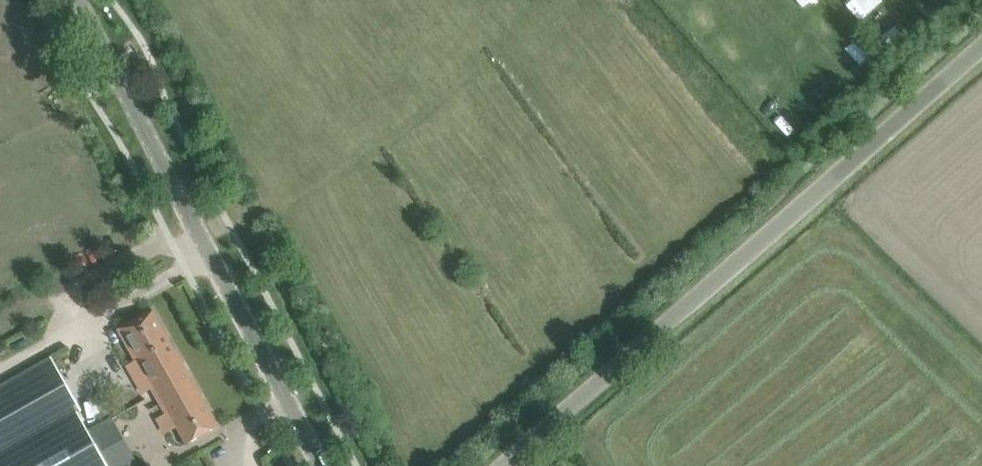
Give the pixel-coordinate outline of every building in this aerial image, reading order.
[(851,42),(838,52),(848,66),(862,56),(851,42)] [(787,131),(807,112),(796,100),(776,120),(787,131)] [(134,321),(119,330),(126,342),(136,360),(153,390),(166,414),(175,429),(178,427),(178,428),(187,444),(219,427),(175,350),(167,336),(153,310),(134,321)] [(0,388),(0,455),(77,412),(48,361),(0,388)] [(0,455),(0,465),(116,465),(95,429),(88,432),(77,412),(0,455)]
